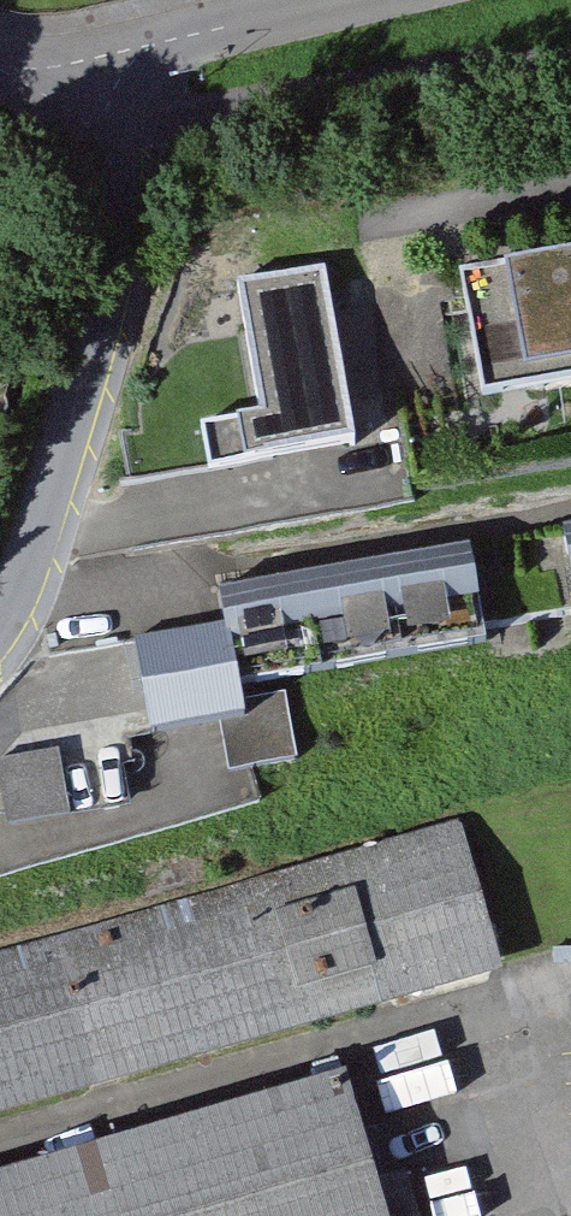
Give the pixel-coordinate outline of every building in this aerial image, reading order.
[(459,262),(481,386),(570,371),(570,243),(459,262)] [(207,469),(351,443),(318,265),(239,279),(263,405),(197,417),(207,469)] [(482,645),(467,553),(224,594),(230,629),(239,685),(482,645)] [(230,629),(138,644),(153,733),(245,718),(239,685),(230,629)] [(0,765),(0,771),(9,820),(69,809),(59,754),(0,765)] [(502,979),(464,842),(0,968),(0,1115),(502,979)] [(346,1075),(0,1177),(0,1215),(387,1215),(346,1075)]
